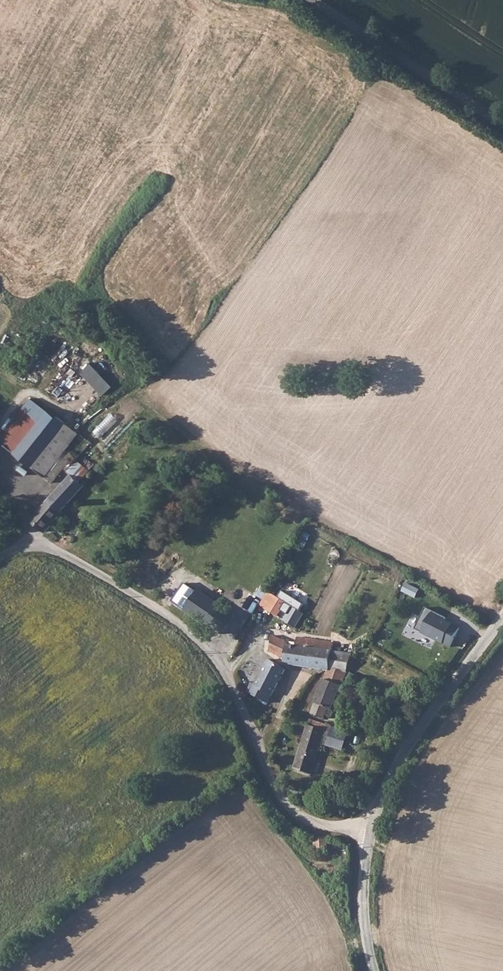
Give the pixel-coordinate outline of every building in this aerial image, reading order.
[(96,363),(109,385),(113,387),(128,376),(110,353),(96,363)] [(15,452),(50,410),(38,400),(30,408),(26,406),(0,438),(0,440),(15,452)] [(15,452),(31,465),(70,425),(69,425),(50,410),(15,452)] [(70,425),(31,465),(47,478),(68,450),(81,434),(70,425)] [(68,450),(47,478),(53,483),(65,468),(70,473),(83,457),(78,453),(75,455),(68,450)] [(83,457),(70,473),(68,477),(60,486),(75,498),(84,487),(87,490),(93,483),(90,480),(95,472),(93,471),(97,466),(84,455),(83,457)] [(75,498),(60,486),(59,487),(50,497),(64,510),(75,498)] [(64,510),(50,497),(32,518),(44,529),(46,531),(64,510)] [(175,603),(221,634),(232,614),(187,584),(175,603)] [(263,599),(268,591),(262,587),(256,594),(263,599)] [(263,599),(259,604),(295,627),(304,614),(295,608),(296,606),(294,604),(292,606),(268,591),(263,599)] [(447,617),(426,606),(415,628),(451,645),(460,626),(446,620),(447,617)] [(329,667),(331,651),(333,641),(296,636),(295,642),(285,641),(272,635),(270,650),(283,652),(280,662),(323,669),(325,669),(329,667)] [(346,672),(354,653),(331,651),(329,667),(325,669),(346,672)] [(245,692),(264,703),(283,669),(269,659),(254,684),(250,682),(245,692)] [(331,709),(346,672),(325,669),(323,670),(309,713),(322,718),(324,714),(330,717),(333,709),(331,709)] [(318,734),(341,742),(344,732),(306,719),(304,726),(319,730),(318,734)] [(339,752),(341,742),(318,734),(319,730),(304,726),(292,768),(308,772),(316,746),(339,752)]
